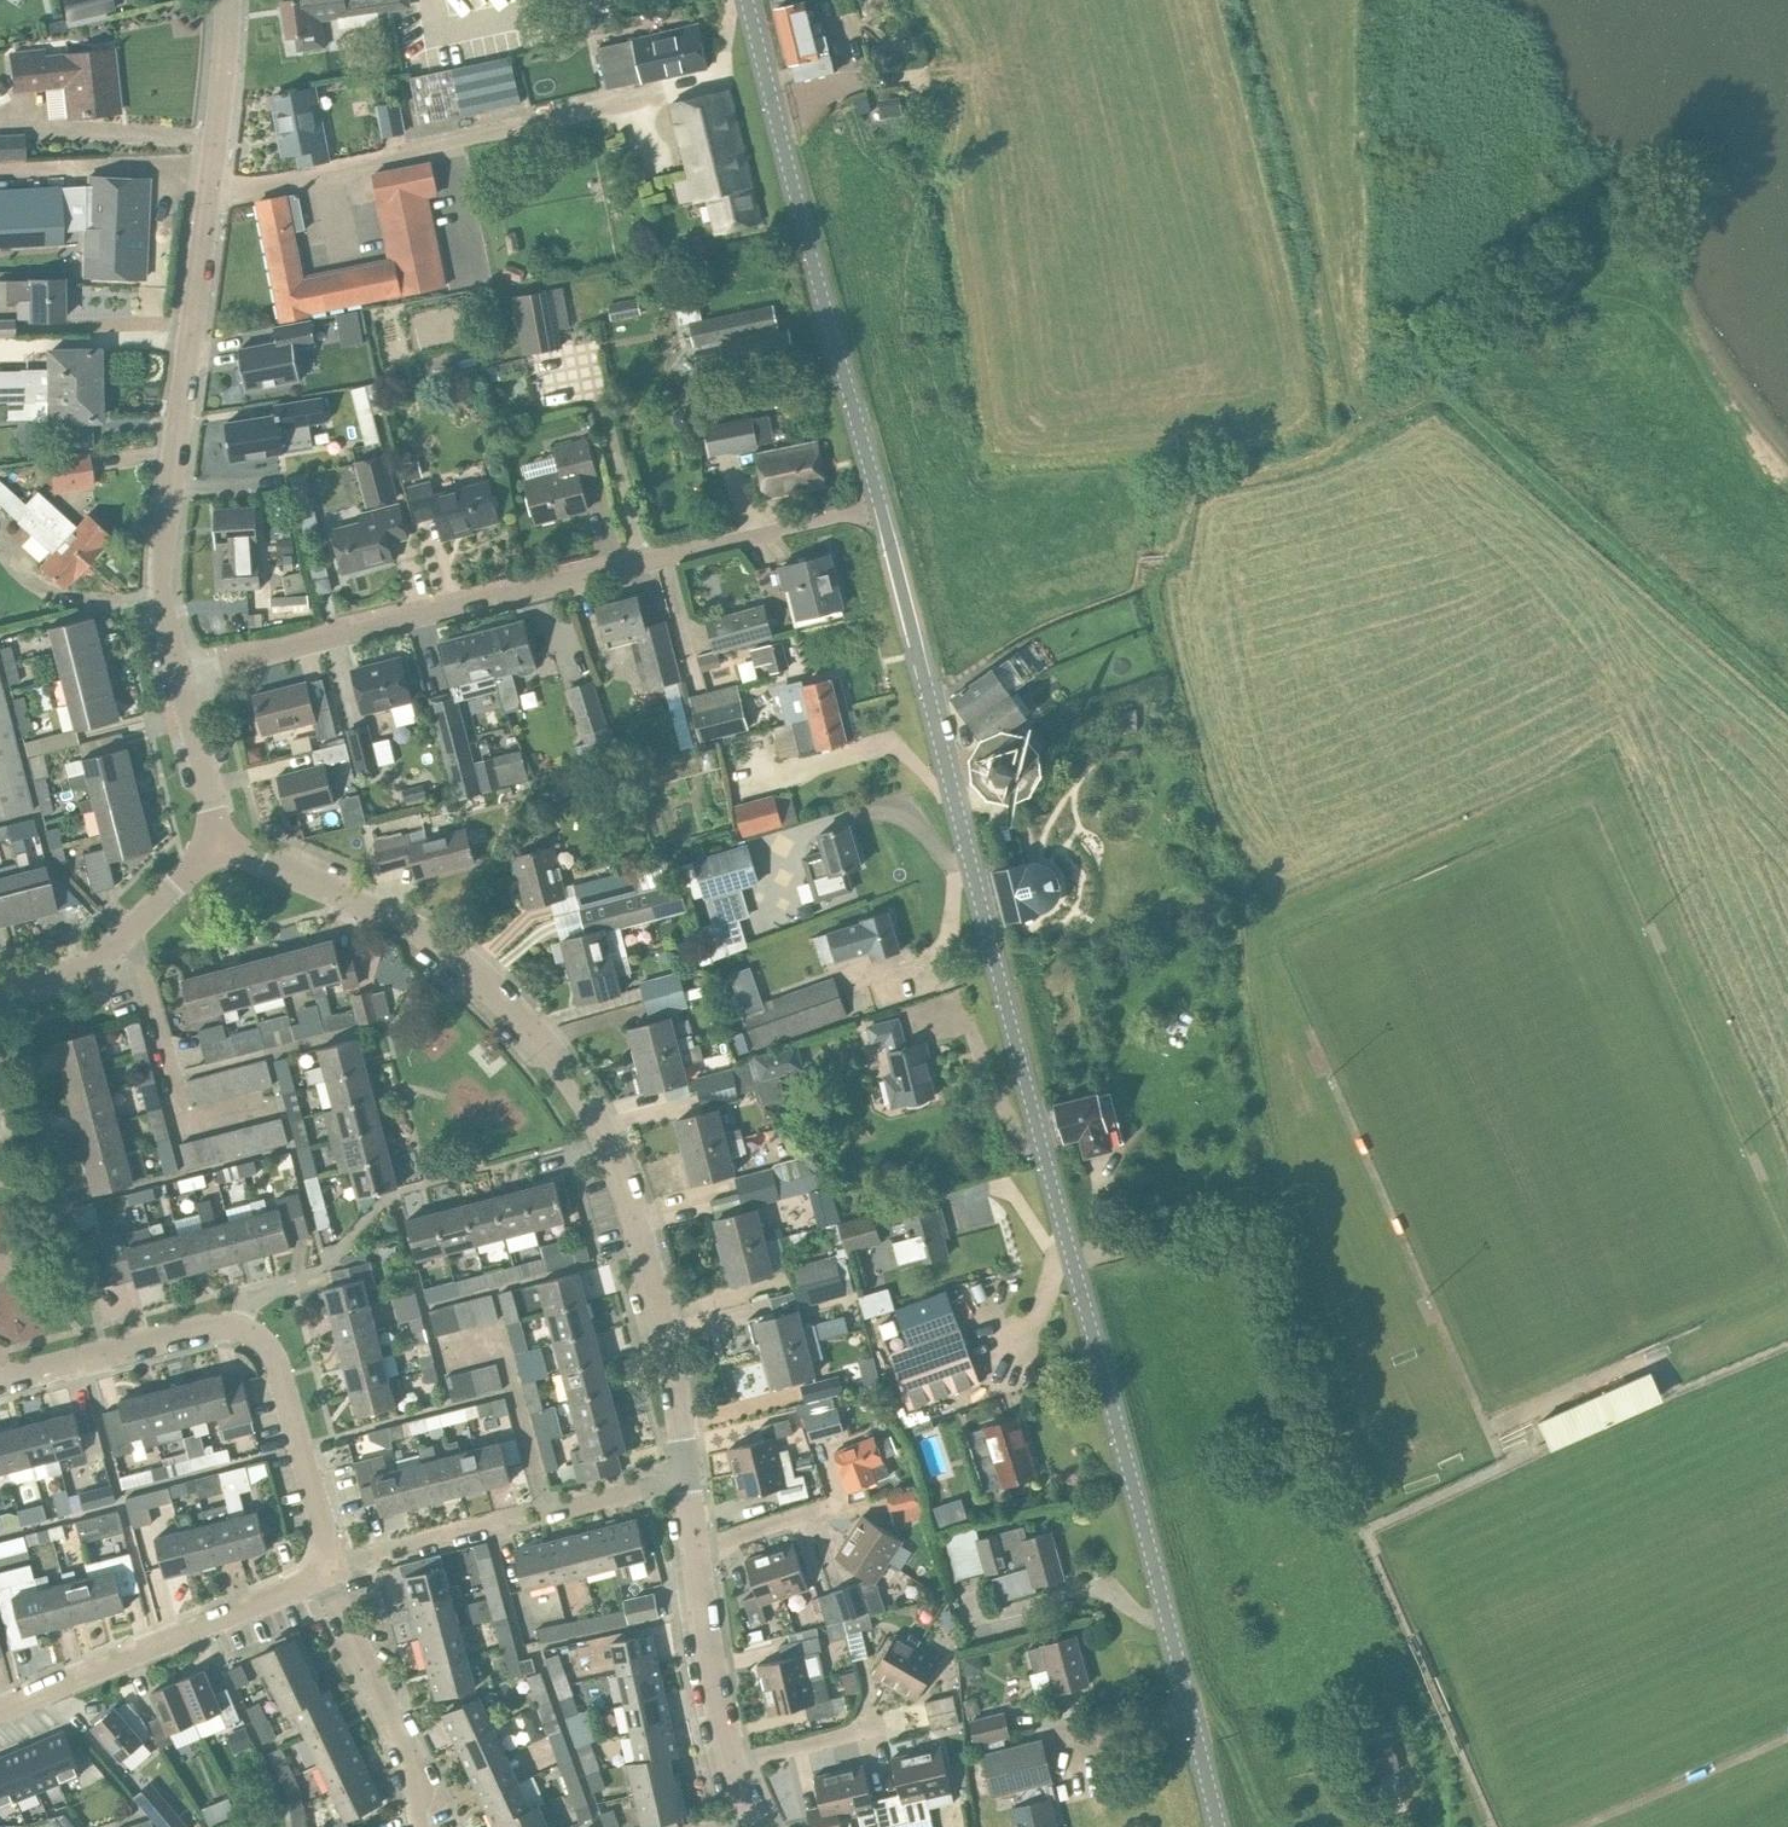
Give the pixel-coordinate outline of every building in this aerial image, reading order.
[(114,7),(112,0),(76,0),(80,16),(114,7)] [(410,0),(286,0),(282,1),(287,38),(297,36),(298,50),(326,46),(322,19),(341,17),(340,11),(410,1),(410,0)] [(529,7),(525,2),(527,0),(475,0),(499,30),(529,7)] [(776,9),(778,17),(790,64),(791,64),(796,82),(834,72),(825,35),(808,39),(799,3),(776,9)] [(674,29),(632,40),(514,66),(523,103),(526,102),(524,95),(606,77),(608,89),(644,80),(644,81),(683,73),(707,68),(698,24),(674,29)] [(883,44),(870,47),(875,65),(888,61),(883,44)] [(73,116),(91,114),(115,111),(112,88),(117,88),(113,49),(43,56),(43,50),(11,53),(15,89),(70,83),(73,116)] [(512,56),(455,69),(465,115),(523,103),(514,66),(512,56)] [(412,78),(422,125),(465,115),(455,69),(412,78)] [(282,94),(274,96),(285,154),(300,151),(302,165),(329,160),(315,88),(287,93),(287,91),(281,92),(282,94)] [(673,102),(697,202),(709,199),(717,232),(761,222),(728,89),(673,102)] [(878,99),(881,118),(903,115),(900,96),(878,99)] [(386,135),(405,132),(399,104),(381,108),(386,135)] [(25,159),(23,134),(0,135),(0,160),(25,159)] [(432,161),(374,173),(380,204),(385,203),(403,294),(446,286),(428,194),(439,192),(432,161)] [(148,178),(86,176),(85,186),(0,190),(0,247),(61,244),(60,232),(82,231),(84,277),(120,277),(145,278),(148,178)] [(394,260),(304,278),(294,231),(306,229),(299,193),(258,201),(282,320),(311,314),(311,313),(401,294),(394,260)] [(517,230),(503,233),(507,256),(521,253),(517,230)] [(506,262),(501,275),(522,282),(527,269),(506,262)] [(38,320),(62,319),(62,278),(30,279),(30,281),(0,281),(0,305),(16,305),(16,299),(30,299),(31,320),(38,320)] [(570,327),(563,287),(512,296),(522,355),(563,347),(560,329),(570,327)] [(488,294),(473,298),(481,328),(494,324),(488,294)] [(608,303),(610,320),(642,315),(638,298),(608,303)] [(695,351),(690,358),(698,362),(693,369),(700,374),(728,368),(728,369),(770,360),(793,355),(788,329),(779,331),(774,305),(737,313),(714,319),(692,324),(696,344),(697,351),(695,351)] [(361,309),(339,313),(343,343),(366,339),(361,309)] [(239,349),(247,389),(302,377),(295,347),(317,343),(311,317),(273,325),(277,340),(239,349)] [(0,320),(0,337),(16,336),(15,319),(0,320)] [(98,385),(98,350),(49,351),(49,371),(0,372),(0,387),(98,385)] [(527,359),(498,364),(501,377),(529,372),(527,359)] [(366,385),(351,389),(366,446),(381,441),(374,413),(385,410),(377,382),(366,385)] [(6,417),(6,419),(35,418),(35,420),(75,419),(99,419),(98,385),(0,387),(0,417),(6,417)] [(277,414),(226,422),(232,461),(284,453),(280,428),(327,421),(323,397),(275,405),(277,414)] [(674,415),(674,423),(679,429),(688,429),(694,424),(694,415),(688,409),(680,409),(674,415)] [(705,424),(711,456),(758,447),(752,416),(705,424)] [(93,432),(69,433),(69,448),(94,448),(93,432)] [(528,482),(532,498),(538,522),(588,509),(580,479),(596,475),(586,437),(556,445),(563,473),(528,482)] [(818,442),(756,453),(765,497),(826,485),(818,442)] [(88,453),(47,459),(52,492),(94,486),(88,453)] [(355,462),(366,507),(396,499),(384,454),(355,462)] [(419,460),(400,464),(404,481),(423,477),(419,460)] [(498,520),(488,481),(435,495),(431,480),(410,486),(419,520),(437,515),(442,534),(498,520)] [(53,554),(41,567),(63,587),(72,578),(73,578),(88,562),(25,504),(21,500),(0,481),(0,506),(53,554)] [(37,491),(34,493),(25,504),(88,562),(102,546),(102,545),(111,535),(88,515),(77,527),(37,491)] [(363,522),(334,530),(345,572),(392,559),(388,542),(406,537),(397,503),(361,513),(363,522)] [(256,508),(215,511),(217,545),(231,544),(233,562),(223,563),(225,589),(261,587),(259,560),(255,560),(254,554),(249,554),(249,544),(259,543),(256,508)] [(277,538),(277,555),(293,555),(293,537),(277,538)] [(793,618),(818,612),(842,607),(829,554),(780,567),(786,590),(793,618)] [(281,576),(285,592),(292,615),(315,609),(304,570),(281,576)] [(331,590),(328,576),(315,579),(318,593),(331,590)] [(635,641),(647,688),(682,679),(672,640),(667,621),(645,627),(637,596),(598,606),(608,648),(635,641)] [(709,621),(717,651),(773,636),(764,606),(709,621)] [(263,613),(250,614),(251,627),(264,626),(263,613)] [(54,653),(98,642),(91,616),(47,627),(54,653)] [(495,679),(517,673),(523,676),(534,673),(537,668),(535,662),(524,620),(483,630),(495,679)] [(495,679),(483,630),(440,642),(453,690),(455,701),(497,690),(495,679)] [(60,679),(105,667),(98,642),(54,653),(60,679)] [(772,673),(790,668),(783,643),(751,651),(755,667),(769,663),(772,673)] [(3,666),(15,663),(10,644),(0,646),(0,653),(3,666)] [(704,664),(714,701),(737,694),(727,657),(704,664)] [(396,721),(415,715),(401,658),(353,670),(364,712),(392,705),(396,721)] [(3,666),(8,684),(19,682),(15,663),(3,666)] [(60,679),(67,704),(111,693),(105,667),(60,679)] [(967,719),(1008,689),(994,668),(952,697),(967,719)] [(814,716),(814,717),(848,709),(843,689),(835,691),(831,677),(786,689),(791,706),(810,701),(814,716)] [(677,682),(694,746),(702,744),(685,680),(677,682)] [(592,763),(620,754),(611,725),(605,727),(591,681),(569,688),(592,763)] [(254,695),(264,733),(314,720),(319,740),(337,735),(329,704),(313,709),(306,682),(254,695)] [(985,745),(1005,732),(1027,716),(1008,689),(967,719),(985,745)] [(67,704),(73,730),(118,719),(111,693),(67,704)] [(9,711),(5,697),(0,698),(0,713),(9,711)] [(16,717),(27,714),(23,697),(12,699),(16,717)] [(740,701),(696,712),(703,740),(747,729),(740,701)] [(793,721),(800,753),(822,748),(847,742),(844,728),(852,726),(848,709),(814,717),(814,716),(793,721)] [(1123,730),(1137,730),(1137,709),(1123,709),(1123,730)] [(12,725),(9,711),(0,713),(0,728),(12,725)] [(27,714),(16,717),(21,734),(32,731),(27,714)] [(438,723),(449,770),(456,800),(479,794),(471,765),(472,764),(461,718),(438,723)] [(0,728),(0,743),(16,739),(12,725),(0,728)] [(366,726),(347,731),(357,774),(376,769),(366,726)] [(70,742),(66,730),(25,742),(33,769),(43,766),(38,751),(70,742)] [(310,735),(292,740),(295,754),(314,749),(310,735)] [(375,741),(382,763),(397,759),(390,736),(375,741)] [(19,753),(16,739),(0,743),(0,758),(19,753)] [(277,775),(287,814),(335,802),(325,764),(350,758),(346,742),(312,751),(316,765),(277,775)] [(261,745),(247,749),(251,763),(265,760),(261,745)] [(70,788),(88,784),(131,773),(125,747),(101,752),(81,758),(85,771),(67,776),(70,788)] [(1011,784),(1014,783),(1017,782),(1019,780),(1021,777),(1023,775),(1024,772),(1025,768),(1025,765),(1024,762),(1023,759),(1022,756),(1020,753),(1018,751),(1015,750),(1012,748),(1009,748),(1005,748),(1002,748),(999,749),(996,750),(994,752),(992,755),(990,757),(989,760),(988,763),(988,766),(988,769),(989,772),(990,775),(991,778),(993,780),(996,782),(999,783),(1002,784),(1005,785),(1008,785),(1011,784)] [(492,757),(475,761),(484,792),(500,788),(500,785),(528,778),(522,750),(492,757)] [(23,767),(19,753),(0,758),(0,773),(23,767)] [(26,781),(23,767),(0,773),(0,788),(26,781)] [(80,813),(94,809),(138,798),(131,773),(88,784),(91,798),(78,801),(80,813)] [(32,779),(36,797),(48,794),(44,776),(32,779)] [(33,809),(26,781),(0,788),(0,817),(33,809)] [(523,783),(497,788),(500,799),(504,798),(505,799),(525,794),(523,783)] [(424,784),(402,790),(406,807),(425,802),(424,797),(427,796),(424,784)] [(479,794),(456,800),(459,812),(484,806),(480,793),(479,794)] [(783,825),(782,820),(797,816),(790,793),(775,798),(774,795),(735,806),(743,837),(783,825)] [(36,797),(41,816),(53,813),(48,794),(36,797)] [(94,809),(100,835),(144,824),(138,798),(94,809)] [(346,800),(339,815),(356,823),(363,808),(346,800)] [(9,836),(10,836),(7,824),(0,826),(0,839),(9,836)] [(82,853),(92,892),(114,886),(108,860),(151,849),(144,824),(100,835),(103,848),(82,853)] [(816,900),(852,889),(846,869),(861,865),(849,825),(819,834),(824,851),(804,857),(816,900)] [(45,830),(50,848),(61,845),(57,828),(45,830)] [(383,870),(413,862),(417,877),(474,862),(466,829),(409,844),(406,834),(376,841),(383,870)] [(50,848),(54,866),(66,863),(61,845),(50,848)] [(715,927),(751,917),(742,887),(758,882),(747,845),(695,860),(715,927)] [(514,856),(528,907),(566,897),(553,846),(514,856)] [(14,853),(17,863),(31,916),(56,909),(44,865),(31,868),(26,850),(14,853)] [(993,871),(1006,922),(1038,914),(1050,909),(1054,905),(1059,898),(1062,894),(1062,887),(1061,880),(1057,873),(1054,868),(1049,864),(1043,862),(1035,860),(1025,862),(993,871)] [(576,884),(582,908),(637,893),(637,891),(666,883),(660,862),(576,884)] [(0,868),(0,902),(5,922),(31,916),(17,863),(0,868)] [(688,911),(680,884),(581,909),(587,933),(563,939),(572,971),(627,956),(620,928),(688,911)] [(862,919),(863,922),(829,932),(837,959),(871,949),(874,958),(901,950),(889,911),(862,919)] [(321,1018),(324,1032),(356,1024),(379,1017),(372,991),(353,996),(357,1009),(333,1015),(324,984),(342,979),(344,988),(359,984),(351,953),(338,957),(333,939),(300,948),(312,987),(321,1018)] [(705,942),(695,946),(702,965),(712,962),(705,942)] [(300,948),(272,955),(283,995),(312,987),(300,948)] [(726,963),(739,997),(740,997),(758,1046),(848,1016),(836,979),(781,996),(765,948),(726,963)] [(254,1002),(283,995),(272,955),(243,963),(254,1002)] [(572,971),(580,1003),(619,993),(614,976),(631,972),(627,956),(572,971)] [(225,1010),(254,1002),(243,963),(214,971),(225,1010)] [(194,1018),(218,1012),(225,1010),(214,971),(184,979),(194,1018)] [(641,983),(646,1001),(685,990),(680,973),(641,983)] [(685,990),(646,1001),(649,1015),(688,1005),(685,990)] [(295,1039),(324,1032),(321,1018),(292,1026),(295,1039)] [(630,1028),(639,1060),(679,1050),(695,1045),(692,1034),(676,1038),(670,1018),(630,1028)] [(886,1041),(894,1072),(884,1074),(892,1107),(902,1105),(902,1103),(934,1095),(929,1075),(933,1074),(925,1043),(907,1048),(907,1046),(905,1046),(898,1019),(867,1027),(872,1044),(886,1041)] [(127,1025),(132,1044),(145,1040),(140,1021),(127,1025)] [(276,1044),(295,1039),(292,1026),(262,1033),(266,1047),(276,1044)] [(64,1073),(103,1063),(95,1032),(56,1043),(64,1073)] [(236,1056),(266,1047),(262,1033),(233,1041),(237,1054),(236,1055),(236,1056)] [(207,1063),(236,1055),(237,1054),(233,1041),(231,1035),(201,1043),(207,1063)] [(729,1036),(714,1040),(718,1056),(733,1052),(729,1036)] [(309,1084),(327,1078),(327,1080),(367,1069),(359,1038),(319,1049),(323,1065),(305,1070),(309,1084)] [(679,1050),(639,1060),(647,1092),(687,1081),(683,1065),(704,1059),(700,1044),(695,1045),(679,1050)] [(798,1044),(735,1061),(731,1071),(735,1084),(736,1089),(755,1084),(754,1081),(760,1079),(760,1081),(804,1069),(798,1044)] [(135,1054),(140,1073),(153,1070),(148,1051),(135,1054)] [(283,1091),(296,1088),(288,1057),(275,1060),(283,1091)] [(260,1088),(272,1085),(273,1084),(267,1058),(253,1062),(260,1088)] [(247,1091),(260,1088),(253,1062),(240,1065),(247,1091)] [(64,1073),(71,1103),(110,1092),(103,1063),(64,1073)] [(227,1069),(234,1095),(247,1091),(240,1065),(227,1069)] [(221,1098),(234,1095),(227,1069),(214,1072),(221,1098)] [(335,1108),(375,1098),(367,1069),(327,1080),(335,1108)] [(731,1071),(694,1081),(698,1094),(735,1084),(731,1071)] [(214,1072),(201,1076),(208,1101),(221,1098),(214,1072)] [(201,1076),(188,1079),(195,1105),(208,1101),(201,1076)] [(148,1102),(160,1099),(155,1080),(143,1083),(148,1102)] [(739,1099),(736,1089),(735,1084),(698,1094),(701,1109),(739,1099)] [(283,1091),(290,1120),(303,1117),(296,1088),(283,1091)] [(79,1132),(118,1121),(110,1092),(71,1103),(79,1132)] [(1066,1139),(1082,1135),(1087,1153),(1091,1152),(1092,1155),(1106,1151),(1105,1149),(1110,1148),(1096,1096),(1057,1106),(1062,1122),(1059,1126),(1061,1133),(1065,1135),(1066,1139)] [(333,1141),(383,1128),(375,1098),(335,1108),(335,1109),(324,1112),(333,1141)] [(155,1132),(168,1129),(163,1109),(150,1113),(155,1132)] [(743,1137),(740,1128),(723,1133),(717,1109),(678,1120),(686,1152),(743,1137)] [(274,1147),(289,1143),(282,1117),(267,1121),(274,1147)] [(290,1120),(298,1150),(311,1146),(303,1117),(290,1120)] [(79,1132),(86,1160),(126,1150),(118,1121),(79,1132)] [(253,1125),(259,1151),(274,1147),(267,1121),(253,1125)] [(239,1129),(245,1154),(259,1151),(253,1125),(239,1129)] [(341,1170),(350,1167),(390,1156),(383,1128),(333,1141),(341,1170)] [(224,1132),(231,1158),(245,1154),(239,1129),(224,1132)] [(217,1162),(231,1158),(224,1132),(210,1136),(217,1162)] [(210,1136),(196,1140),(202,1165),(217,1162),(210,1136)] [(746,1152),(743,1137),(686,1152),(694,1184),(733,1173),(729,1157),(741,1154),(746,1152)] [(171,1139),(158,1142),(163,1161),(176,1158),(171,1139)] [(196,1140),(181,1143),(187,1169),(202,1165),(196,1140)] [(298,1150),(306,1178),(318,1175),(311,1146),(298,1150)] [(95,1192),(134,1181),(126,1150),(86,1160),(95,1192)] [(350,1167),(352,1174),(359,1197),(398,1187),(390,1156),(350,1167)] [(735,1179),(739,1193),(813,1173),(801,1157),(775,1163),(768,1170),(735,1179)] [(241,1166),(244,1176),(257,1172),(254,1162),(241,1166)] [(232,1179),(244,1176),(241,1166),(229,1169),(232,1179)] [(743,1209),(780,1199),(825,1187),(817,1172),(813,1173),(739,1193),(743,1209)] [(191,1177),(194,1189),(207,1186),(204,1173),(191,1177)] [(318,1175),(306,1178),(320,1230),(332,1227),(326,1206),(318,1175)] [(178,1180),(181,1193),(194,1189),(191,1177),(178,1180)] [(524,1189),(535,1228),(566,1220),(555,1180),(524,1189)] [(143,1201),(144,1201),(156,1198),(153,1186),(140,1190),(143,1201)] [(810,1191),(818,1227),(841,1221),(830,1186),(810,1191)] [(495,1196),(505,1236),(535,1228),(524,1189),(495,1196)] [(127,1194),(132,1212),(146,1209),(144,1201),(143,1201),(140,1190),(127,1194)] [(250,1202),(254,1215),(263,1253),(291,1246),(288,1237),(308,1232),(309,1234),(310,1234),(299,1193),(277,1198),(279,1208),(267,1211),(264,1199),(250,1202)] [(476,1244),(505,1236),(495,1196),(465,1204),(476,1244)] [(210,1199),(196,1203),(203,1228),(204,1228),(214,1266),(239,1259),(229,1221),(217,1224),(210,1199)] [(436,1212),(446,1252),(476,1244),(465,1204),(436,1212)] [(725,1252),(765,1242),(756,1209),(716,1219),(725,1252)] [(892,1235),(901,1267),(947,1255),(940,1228),(945,1227),(940,1209),(904,1218),(904,1220),(894,1223),(897,1234),(892,1235)] [(436,1212),(407,1220),(417,1259),(446,1252),(436,1212)] [(877,1241),(869,1213),(841,1221),(837,1222),(842,1240),(845,1250),(877,1241)] [(396,1214),(381,1219),(384,1226),(392,1231),(400,1228),(396,1214)] [(254,1215),(229,1221),(239,1259),(263,1253),(254,1215)] [(153,1241),(163,1279),(188,1272),(178,1234),(167,1237),(163,1222),(150,1225),(154,1241),(153,1241)] [(580,1222),(572,1225),(575,1236),(584,1234),(580,1222)] [(842,1240),(837,1224),(815,1231),(820,1247),(842,1240)] [(203,1228),(178,1234),(188,1272),(214,1266),(204,1228),(203,1228)] [(163,1279),(153,1241),(142,1244),(138,1230),(103,1239),(114,1284),(116,1283),(115,1281),(135,1276),(137,1285),(163,1279)] [(773,1273),(765,1242),(725,1252),(733,1283),(773,1273)] [(544,1258),(543,1258),(546,1271),(577,1263),(574,1253),(575,1253),(574,1248),(553,1254),(551,1245),(541,1248),(544,1258)] [(577,1263),(590,1259),(588,1250),(575,1253),(574,1253),(577,1263)] [(844,1258),(836,1260),(835,1257),(789,1269),(796,1294),(842,1282),(841,1279),(849,1277),(844,1258)] [(543,1258),(513,1266),(516,1278),(546,1271),(543,1258)] [(336,1285),(325,1288),(331,1314),(369,1305),(365,1289),(376,1287),(369,1260),(331,1271),(331,1272),(333,1271),(336,1285)] [(408,1266),(396,1269),(400,1282),(411,1279),(408,1266)] [(487,1286),(516,1278),(513,1266),(484,1273),(487,1286)] [(587,1302),(579,1272),(539,1282),(547,1312),(587,1302)] [(484,1273),(454,1281),(457,1294),(487,1286),(484,1273)] [(457,1294),(454,1281),(424,1289),(427,1302),(457,1294)] [(842,1282),(796,1294),(799,1306),(845,1294),(842,1282)] [(499,1293),(507,1323),(519,1320),(511,1290),(499,1293)] [(859,1295),(864,1311),(881,1306),(876,1290),(859,1295)] [(910,1408),(979,1383),(946,1291),(895,1309),(908,1345),(889,1352),(910,1408)] [(479,1298),(486,1324),(498,1320),(491,1295),(479,1298)] [(466,1301),(473,1327),(486,1324),(479,1298),(466,1301)] [(454,1305),(461,1330),(473,1327),(466,1301),(454,1305)] [(595,1332),(587,1302),(547,1312),(555,1342),(595,1332)] [(369,1305),(331,1314),(338,1338),(375,1328),(369,1305)] [(407,1308),(410,1319),(421,1316),(418,1305),(407,1308)] [(454,1305),(441,1308),(448,1334),(461,1330),(454,1305)] [(448,1334),(441,1308),(429,1311),(436,1337),(448,1334)] [(774,1312),(748,1319),(755,1344),(763,1342),(766,1354),(818,1340),(814,1324),(803,1328),(798,1311),(776,1317),(774,1312)] [(421,1316),(410,1319),(414,1332),(425,1329),(421,1316)] [(519,1320),(507,1323),(515,1353),(527,1350),(519,1320)] [(338,1338),(344,1364),(382,1354),(375,1328),(338,1338)] [(563,1372),(603,1362),(595,1332),(555,1342),(563,1372)] [(811,1361),(823,1357),(818,1340),(766,1354),(774,1385),(815,1375),(811,1361)] [(515,1353),(523,1382),(535,1379),(527,1350),(515,1353)] [(382,1354),(344,1364),(351,1389),(389,1379),(382,1354)] [(420,1357),(424,1370),(435,1367),(431,1354),(420,1357)] [(603,1362),(563,1372),(571,1401),(611,1391),(603,1362)] [(496,1365),(483,1368),(490,1394),(503,1391),(496,1365)] [(435,1367),(424,1370),(427,1383),(438,1380),(435,1367)] [(483,1368),(471,1371),(477,1397),(490,1394),(483,1368)] [(471,1371),(458,1375),(465,1400),(477,1397),(471,1371)] [(1539,1421),(1553,1450),(1665,1399),(1650,1371),(1539,1421)] [(220,1416),(226,1440),(254,1433),(251,1420),(253,1420),(242,1375),(240,1375),(241,1378),(224,1382),(222,1374),(196,1380),(206,1420),(220,1416)] [(458,1375),(446,1378),(452,1404),(465,1400),(458,1375)] [(806,1401),(832,1394),(832,1395),(843,1391),(839,1376),(802,1385),(806,1401)] [(389,1380),(389,1379),(351,1389),(358,1416),(396,1406),(392,1391),(401,1389),(398,1378),(389,1380)] [(531,1411),(542,1408),(535,1379),(523,1382),(531,1411)] [(196,1380),(171,1387),(181,1426),(193,1423),(196,1436),(209,1432),(206,1420),(196,1380)] [(159,1443),(184,1437),(181,1426),(171,1387),(145,1394),(159,1443)] [(611,1391),(571,1401),(579,1431),(618,1420),(611,1391)] [(134,1451),(131,1439),(144,1435),(146,1446),(159,1443),(145,1394),(120,1400),(123,1413),(105,1418),(115,1457),(134,1451)] [(806,1417),(811,1440),(844,1432),(838,1408),(835,1409),(832,1395),(832,1394),(806,1401),(797,1404),(801,1418),(806,1417)] [(465,1407),(469,1420),(494,1413),(495,1417),(509,1413),(505,1397),(492,1400),(465,1407)] [(465,1407),(440,1414),(445,1433),(444,1433),(446,1442),(452,1440),(448,1425),(469,1420),(465,1407)] [(542,1408),(531,1411),(539,1441),(550,1438),(542,1408)] [(88,1461),(81,1435),(75,1412),(49,1419),(59,1458),(72,1454),(75,1465),(88,1461)] [(414,1421),(417,1433),(429,1430),(431,1437),(444,1433),(445,1433),(440,1414),(414,1421)] [(985,1427),(1003,1486),(1036,1475),(1018,1417),(985,1427)] [(792,1459),(789,1449),(779,1451),(775,1438),(794,1433),(790,1418),(761,1425),(765,1439),(729,1448),(735,1474),(792,1459)] [(49,1419),(24,1425),(34,1464),(46,1461),(50,1475),(63,1472),(59,1458),(49,1419)] [(932,1419),(913,1426),(916,1434),(935,1427),(932,1419)] [(618,1420),(579,1431),(583,1448),(572,1450),(576,1463),(581,1462),(585,1479),(580,1480),(581,1481),(621,1471),(616,1453),(626,1450),(618,1420)] [(388,1427),(391,1438),(392,1438),(392,1440),(417,1433),(414,1421),(388,1427)] [(0,1431),(0,1436),(12,1484),(38,1477),(34,1464),(24,1425),(0,1431)] [(377,1430),(368,1432),(370,1440),(390,1448),(394,1447),(392,1440),(392,1438),(391,1438),(388,1427),(377,1430)] [(12,1484),(0,1436),(0,1487),(12,1484)] [(874,1436),(857,1443),(835,1452),(850,1491),(880,1479),(875,1468),(884,1464),(881,1456),(895,1451),(890,1437),(876,1442),(874,1436)] [(550,1438),(539,1441),(547,1471),(558,1468),(550,1438)] [(460,1494),(487,1487),(476,1448),(460,1452),(457,1441),(447,1444),(450,1455),(460,1494)] [(476,1448),(487,1487),(511,1480),(501,1442),(476,1448)] [(421,1449),(423,1462),(425,1462),(435,1500),(460,1494),(450,1455),(438,1458),(435,1446),(421,1449)] [(217,1464),(230,1460),(227,1449),(214,1452),(217,1464)] [(192,1471),(217,1464),(214,1452),(201,1455),(189,1459),(192,1471)] [(365,1503),(379,1500),(383,1513),(409,1507),(399,1468),(387,1471),(383,1456),(355,1463),(365,1503)] [(192,1471),(189,1459),(164,1466),(167,1477),(192,1471)] [(781,1503),(809,1495),(804,1475),(796,1477),(792,1459),(735,1474),(741,1498),(777,1489),(781,1503)] [(246,1466),(221,1473),(229,1503),(242,1555),(268,1549),(258,1510),(245,1514),(236,1481),(250,1477),(251,1479),(268,1475),(265,1462),(246,1467),(246,1466)] [(399,1468),(409,1507),(435,1500),(425,1462),(423,1462),(399,1468)] [(164,1466),(120,1477),(124,1489),(167,1477),(164,1466)] [(197,1491),(210,1488),(207,1476),(195,1479),(197,1491)] [(169,1486),(172,1498),(186,1494),(197,1491),(195,1479),(169,1486)] [(74,1512),(118,1501),(113,1484),(80,1492),(81,1498),(71,1501),(74,1512)] [(918,1488),(887,1496),(891,1512),(922,1504),(918,1488)] [(156,1489),(126,1498),(135,1530),(155,1525),(149,1504),(160,1501),(156,1489)] [(952,1493),(931,1508),(946,1528),(966,1513),(952,1493)] [(71,1501),(57,1504),(59,1515),(74,1512),(71,1501)] [(216,1562),(242,1555),(229,1503),(203,1511),(216,1562)] [(277,1503),(264,1506),(269,1527),(283,1523),(277,1503)] [(119,1510),(77,1521),(81,1540),(124,1529),(119,1510)] [(20,1514),(23,1526),(36,1523),(32,1511),(20,1514)] [(202,1511),(206,1524),(192,1528),(189,1514),(178,1517),(192,1569),(216,1562),(203,1511),(202,1511)] [(1,1514),(0,1515),(0,1532),(23,1526),(20,1514),(19,1515),(9,1512),(1,1514)] [(887,1562),(902,1540),(863,1514),(849,1536),(887,1562)] [(165,1576),(192,1569),(178,1517),(176,1518),(180,1531),(155,1538),(165,1576)] [(606,1526),(616,1566),(620,1584),(634,1581),(630,1562),(646,1558),(636,1518),(606,1526)] [(51,1527),(54,1540),(67,1536),(64,1524),(51,1527)] [(576,1534),(586,1573),(616,1566),(606,1526),(576,1534)] [(944,1534),(956,1582),(1004,1568),(1025,1562),(1032,1586),(1061,1578),(1053,1549),(1056,1548),(1052,1532),(1026,1539),(1023,1527),(978,1539),(975,1526),(944,1534)] [(54,1540),(51,1527),(39,1531),(42,1543),(54,1540)] [(556,1581),(586,1573),(576,1534),(546,1541),(556,1581)] [(887,1562),(849,1536),(836,1557),(866,1577),(864,1579),(831,1591),(832,1592),(842,1618),(843,1620),(869,1611),(870,1614),(886,1610),(879,1588),(880,1586),(874,1582),(887,1562)] [(516,1549),(526,1589),(556,1581),(546,1541),(516,1549)] [(808,1588),(793,1543),(769,1551),(784,1596),(808,1588)] [(767,1622),(761,1604),(784,1596),(769,1551),(745,1559),(757,1595),(743,1599),(752,1626),(767,1622)] [(122,1594),(140,1589),(131,1555),(112,1560),(115,1570),(90,1576),(100,1614),(126,1608),(122,1594)] [(480,1560),(484,1579),(496,1576),(492,1557),(480,1560)] [(444,1567),(405,1577),(413,1608),(452,1597),(463,1595),(460,1584),(449,1587),(444,1567)] [(76,1621),(100,1614),(90,1576),(77,1580),(75,1570),(63,1573),(66,1583),(76,1621)] [(66,1583),(51,1587),(49,1577),(39,1579),(51,1627),(76,1621),(66,1583)] [(0,1591),(0,1604),(4,1618),(9,1639),(51,1627),(39,1579),(23,1584),(0,1591)] [(827,1623),(842,1618),(832,1592),(818,1596),(827,1623)] [(655,1593),(624,1599),(629,1622),(660,1616),(655,1593)] [(452,1597),(413,1608),(421,1637),(460,1627),(452,1597)] [(502,1598),(490,1601),(494,1618),(506,1615),(502,1598)] [(874,1627),(870,1614),(869,1611),(843,1620),(853,1660),(869,1657),(862,1631),(874,1627)] [(597,1616),(600,1628),(619,1625),(616,1612),(597,1616)] [(494,1618),(500,1638),(512,1635),(506,1615),(494,1618)] [(597,1616),(579,1620),(581,1632),(600,1628),(597,1616)] [(559,1637),(556,1624),(537,1628),(540,1641),(559,1637)] [(428,1667),(468,1657),(460,1627),(421,1637),(428,1667)] [(259,1655),(272,1682),(308,1665),(296,1639),(303,1636),(299,1629),(274,1641),(277,1647),(259,1655)] [(761,1629),(748,1632),(750,1642),(764,1639),(761,1629)] [(652,1634),(612,1642),(619,1674),(659,1665),(652,1634)] [(896,1634),(872,1675),(893,1687),(918,1646),(896,1634)] [(794,1656),(758,1665),(764,1689),(824,1675),(822,1667),(819,1652),(822,1651),(819,1635),(791,1642),(794,1656)] [(1076,1636),(1029,1649),(1035,1673),(1050,1669),(1056,1692),(1089,1683),(1076,1636)] [(916,1700),(929,1679),(940,1660),(918,1646),(893,1687),(916,1700)] [(558,1654),(546,1658),(552,1676),(564,1672),(558,1654)] [(517,1655),(505,1659),(510,1677),(522,1674),(519,1660),(517,1655)] [(468,1657),(428,1667),(436,1697),(476,1687),(468,1657)] [(519,1660),(522,1674),(536,1671),(533,1657),(519,1660)] [(1009,1672),(1019,1669),(1015,1659),(1006,1662),(1009,1672)] [(230,1669),(234,1678),(246,1672),(241,1663),(230,1669)] [(272,1682),(277,1693),(286,1712),(295,1708),(322,1693),(308,1665),(272,1682)] [(665,1693),(659,1665),(619,1674),(625,1702),(665,1693)] [(178,1680),(196,1722),(221,1711),(226,1725),(241,1719),(228,1688),(215,1693),(205,1669),(178,1680)] [(234,1678),(238,1687),(250,1681),(246,1672),(234,1678)] [(528,1676),(535,1694),(547,1690),(541,1672),(528,1676)] [(824,1675),(764,1689),(769,1714),(806,1705),(809,1719),(837,1713),(833,1697),(830,1698),(824,1675)] [(196,1722),(178,1680),(152,1691),(162,1715),(149,1720),(152,1725),(155,1735),(161,1747),(175,1741),(171,1732),(196,1722)] [(322,1693),(295,1708),(307,1734),(343,1717),(330,1689),(322,1693)] [(625,1702),(631,1731),(671,1722),(665,1693),(625,1702)] [(572,1694),(560,1698),(567,1717),(579,1712),(572,1694)] [(952,1695),(925,1701),(929,1715),(956,1709),(952,1695)] [(480,1698),(443,1714),(456,1743),(493,1726),(480,1698)] [(115,1707),(93,1725),(109,1744),(122,1760),(144,1741),(149,1737),(152,1734),(153,1736),(155,1735),(152,1725),(148,1727),(145,1721),(128,1701),(118,1710),(115,1707)] [(248,1707),(254,1718),(265,1712),(260,1701),(248,1707)] [(1365,1802),(1417,1783),(1403,1736),(1401,1737),(1391,1705),(1339,1721),(1365,1802)] [(932,1730),(960,1723),(957,1709),(956,1709),(929,1715),(932,1730)] [(969,1720),(976,1745),(1011,1737),(1004,1711),(969,1720)] [(254,1718),(259,1728),(270,1723),(265,1712),(254,1718)] [(543,1716),(549,1734),(562,1730),(555,1712),(543,1716)] [(567,1717),(573,1734),(585,1730),(579,1712),(567,1717)] [(321,1762),(356,1745),(343,1717),(307,1734),(321,1762)] [(803,1720),(789,1724),(792,1736),(807,1732),(803,1720)] [(671,1722),(631,1731),(638,1761),(669,1755),(670,1756),(678,1754),(671,1722)] [(277,1736),(270,1723),(259,1728),(265,1742),(277,1736)] [(493,1726),(456,1743),(469,1771),(506,1754),(493,1726)] [(234,1753),(253,1745),(246,1727),(227,1735),(234,1753)] [(65,1729),(42,1739),(60,1784),(83,1774),(73,1749),(65,1729)] [(562,1730),(549,1734),(556,1752),(568,1748),(562,1730)] [(42,1739),(20,1748),(39,1793),(60,1784),(42,1739)] [(994,1795),(1012,1790),(1016,1806),(1012,1807),(1017,1826),(1057,1826),(1050,1799),(1056,1798),(1042,1739),(984,1753),(994,1795)] [(589,1741),(577,1745),(587,1772),(599,1768),(589,1741)] [(356,1745),(321,1762),(334,1790),(369,1773),(356,1745)] [(917,1752),(928,1798),(952,1792),(941,1746),(917,1752)] [(0,1756),(0,1761),(17,1802),(39,1793),(20,1748),(0,1756)] [(900,1794),(886,1797),(893,1825),(909,1822),(904,1803),(927,1798),(928,1798),(917,1752),(892,1758),(900,1794)] [(506,1754),(469,1771),(482,1799),(519,1782),(506,1754)] [(629,1763),(634,1784),(674,1776),(670,1756),(669,1755),(638,1761),(629,1763)] [(275,1762),(284,1780),(296,1775),(287,1757),(275,1762)] [(17,1802),(0,1761),(0,1809),(17,1802)] [(859,1814),(862,1826),(886,1826),(893,1825),(886,1797),(872,1801),(863,1765),(839,1770),(850,1816),(859,1814)] [(594,1792),(606,1787),(599,1768),(587,1772),(594,1792)] [(564,1774),(570,1792),(582,1788),(576,1770),(564,1774)] [(809,1816),(811,1826),(853,1826),(850,1816),(839,1770),(814,1776),(823,1812),(809,1816)] [(334,1790),(337,1797),(347,1818),(383,1801),(369,1773),(334,1790)] [(304,1791),(296,1775),(284,1780),(292,1797),(304,1791)] [(678,1795),(674,1776),(634,1784),(638,1804),(678,1795)] [(519,1782),(482,1799),(495,1826),(503,1823),(532,1810),(531,1808),(519,1782)] [(570,1792),(573,1801),(586,1797),(582,1788),(570,1792)] [(213,1821),(238,1810),(231,1794),(206,1805),(213,1821)] [(689,1813),(682,1814),(678,1795),(638,1804),(643,1824),(663,1820),(664,1826),(691,1821),(689,1813)] [(586,1797),(573,1801),(576,1810),(589,1806),(586,1797)] [(597,1802),(601,1813),(602,1814),(614,1809),(610,1799),(597,1802)] [(151,1815),(161,1826),(189,1826),(167,1802),(151,1815)] [(505,1826),(549,1826),(539,1805),(531,1808),(532,1810),(503,1823),(505,1826)] [(602,1814),(605,1822),(617,1818),(614,1809),(602,1814)] [(57,1821),(61,1826),(68,1826),(72,1824),(65,1815),(57,1821)] [(296,1826),(310,1826),(308,1815),(295,1817),(296,1826)] [(140,1822),(142,1826),(155,1826),(152,1818),(140,1822)] [(617,1818),(605,1822),(606,1826),(619,1826),(620,1826),(617,1818)]
